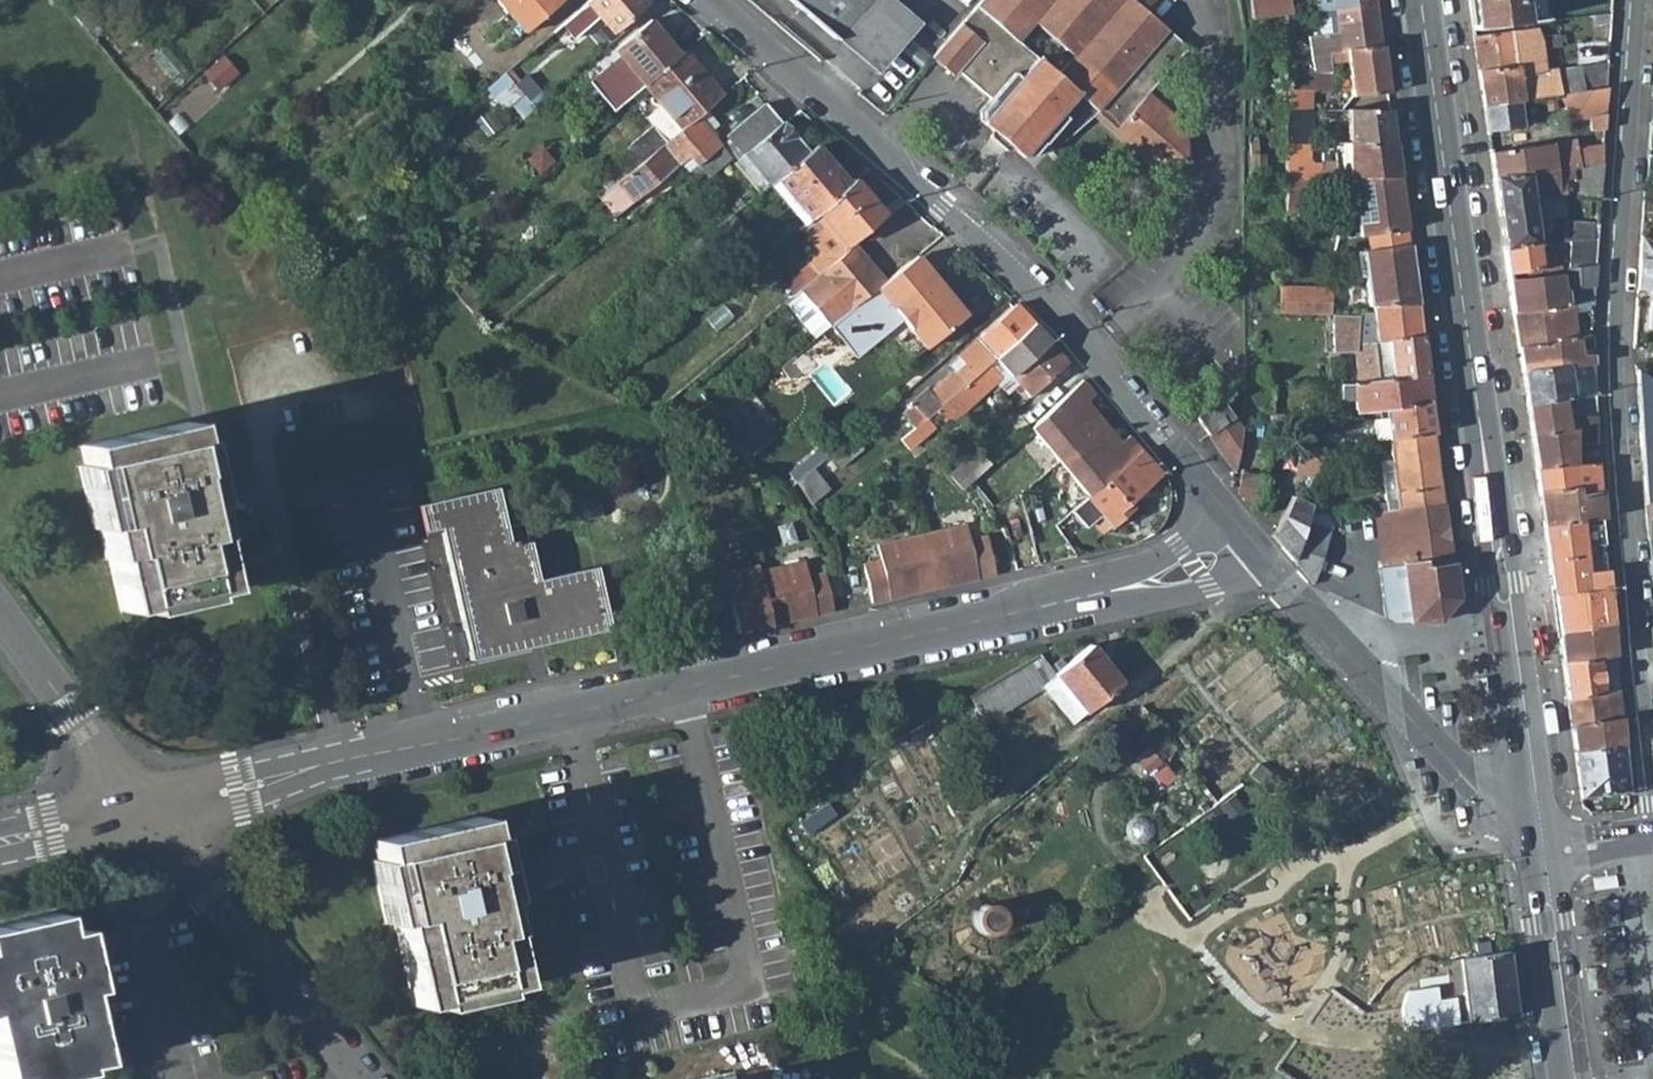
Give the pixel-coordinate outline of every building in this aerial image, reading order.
[(561,0),(492,0),(505,15),(496,24),(512,42),(561,0)] [(646,4),(642,0),(589,0),(587,2),(600,20),(612,35),(646,4)] [(828,38),(861,0),(786,0),(828,38)] [(828,38),(872,75),(915,25),(887,0),(861,0),(828,38)] [(1127,0),(980,0),(930,57),(949,74),(954,70),(986,100),(977,110),(976,121),(991,133),(987,137),(1002,152),(1007,148),(1020,161),(1032,159),(1043,149),(1049,155),(1096,115),(1114,131),(1111,135),(1148,168),(1189,163),(1186,128),(1149,94),(1184,51),(1127,0)] [(1290,15),(1289,0),(1249,0),(1250,20),(1290,15)] [(1322,18),(1336,16),(1336,12),(1376,6),(1375,0),(1320,0),(1322,18)] [(1551,12),(1550,0),(1470,0),(1472,16),(1551,12)] [(1376,6),(1336,12),(1336,16),(1322,18),(1325,37),(1308,42),(1311,62),(1313,62),(1313,73),(1292,71),(1292,79),(1287,79),(1286,90),(1312,91),(1331,93),(1330,65),(1330,54),(1381,46),(1376,6)] [(1519,72),(1532,70),(1528,35),(1519,20),(1512,21),(1519,72)] [(643,86),(678,56),(648,21),(613,50),(618,57),(588,83),(612,112),(643,86)] [(1512,21),(1473,22),(1483,94),(1519,92),(1575,90),(1589,89),(1588,79),(1582,80),(1582,65),(1532,70),(1519,72),(1512,21)] [(1330,65),(1347,63),(1352,98),(1388,93),(1381,46),(1330,54),(1330,65)] [(678,56),(643,86),(666,114),(679,130),(703,110),(721,97),(683,52),(678,56)] [(511,68),(504,75),(533,108),(557,86),(538,64),(532,70),(521,59),(511,68)] [(1590,128),(1603,127),(1606,88),(1589,89),(1575,90),(1576,118),(1589,117),(1590,128)] [(1285,111),(1311,111),(1312,91),(1286,90),(1285,111)] [(1519,92),(1483,94),(1487,120),(1522,118),(1519,92)] [(742,157),(766,187),(775,180),(807,153),(782,121),(779,123),(764,104),(724,136),(742,157)] [(715,125),(703,110),(679,130),(665,142),(624,175),(597,198),(612,216),(688,155),(696,165),(719,146),(719,145),(708,131),(715,125)] [(1348,144),(1394,143),(1390,110),(1349,111),(1348,111),(1348,144)] [(1285,111),(1283,145),(1310,145),(1311,111),(1285,111)] [(652,125),(665,142),(679,130),(666,114),(652,125)] [(652,125),(624,147),(627,152),(614,162),(624,175),(665,142),(652,125)] [(1576,136),(1489,139),(1493,166),(1576,165),(1601,164),(1602,147),(1576,147),(1576,136)] [(1399,179),(1394,143),(1348,144),(1349,179),(1399,179)] [(1283,145),(1282,178),(1299,178),(1307,178),(1308,162),(1309,155),(1334,154),(1334,144),(1310,145),(1283,145)] [(705,176),(728,158),(719,146),(696,165),(702,173),(705,176)] [(775,180),(806,218),(846,185),(815,146),(807,153),(775,180)] [(742,157),(732,164),(758,194),(766,187),(742,157)] [(1335,178),(1336,162),(1308,162),(1307,178),(1335,178)] [(1601,164),(1576,165),(1493,166),(1497,198),(1535,198),(1563,197),(1563,185),(1569,184),(1569,188),(1576,187),(1576,198),(1599,199),(1601,164)] [(682,176),(688,185),(702,173),(696,165),(682,176)] [(1298,211),(1299,178),(1282,178),(1281,211),(1298,211)] [(846,185),(806,218),(796,226),(820,255),(822,254),(839,240),(843,246),(881,214),(853,179),(847,185),(846,185)] [(1406,229),(1399,180),(1399,179),(1349,179),(1359,236),(1369,235),(1406,229)] [(1535,198),(1497,198),(1503,244),(1536,241),(1540,241),(1535,198)] [(1592,221),(1561,221),(1561,239),(1570,238),(1591,238),(1592,221)] [(1409,247),(1406,229),(1369,235),(1372,252),(1409,247)] [(1650,311),(1648,330),(1652,331),(1652,242),(1642,236),(1637,290),(1643,291),(1651,292),(1650,311)] [(1569,264),(1570,238),(1561,239),(1547,240),(1550,266),(1569,264)] [(1592,238),(1591,238),(1570,238),(1569,264),(1594,265),(1596,238),(1592,238)] [(843,246),(839,240),(822,254),(830,265),(846,251),(843,246)] [(1507,270),(1539,267),(1550,266),(1547,240),(1540,241),(1536,241),(1503,244),(1507,270)] [(830,265),(799,291),(828,328),(830,326),(847,313),(849,311),(884,281),(853,245),(846,251),(830,265)] [(1409,247),(1372,252),(1361,254),(1370,308),(1417,309),(1409,247)] [(820,255),(784,285),(793,296),(799,291),(830,265),(822,254),(820,255)] [(861,330),(891,306),(923,344),(962,313),(925,270),(920,273),(910,260),(886,279),(884,281),(849,311),(847,313),(861,330)] [(1563,285),(1593,286),(1594,265),(1569,264),(1568,268),(1563,271),(1563,285)] [(1540,273),(1508,275),(1512,308),(1594,306),(1593,293),(1593,290),(1593,286),(1563,285),(1563,271),(1540,273)] [(1329,314),(1330,288),(1287,287),(1287,278),(1278,278),(1277,313),(1329,314)] [(828,328),(799,291),(793,296),(782,305),(812,341),(828,328)] [(936,410),(1032,323),(1014,304),(956,356),(958,358),(953,363),(956,367),(928,392),(925,388),(910,401),(914,407),(903,415),(913,429),(925,419),(935,411),(936,410)] [(1517,343),(1579,335),(1576,322),(1593,320),(1593,316),(1593,312),(1594,307),(1594,306),(1512,308),(1517,343)] [(1421,337),(1417,309),(1370,308),(1371,316),(1373,342),(1421,337)] [(1337,324),(1336,346),(1355,344),(1358,315),(1329,314),(1277,313),(1277,326),(1314,327),(1315,323),(1337,324)] [(1047,339),(1032,323),(936,410),(947,424),(994,383),(999,388),(1049,342),(1047,339)] [(1591,333),(1579,335),(1517,343),(1520,366),(1592,366),(1591,356),(1577,356),(1577,348),(1591,348),(1591,347),(1591,339),(1591,333)] [(1376,382),(1426,375),(1421,337),(1373,342),(1371,342),(1376,382)] [(1067,363),(1049,342),(999,388),(1006,394),(1017,384),(1028,398),(1038,389),(1067,363)] [(1359,343),(1365,384),(1376,382),(1371,342),(1359,343)] [(1591,348),(1577,348),(1577,356),(1591,356),(1591,355),(1591,351),(1591,348)] [(1524,397),(1593,397),(1592,366),(1520,366),(1524,397)] [(1635,369),(1646,506),(1652,498),(1652,379),(1650,378),(1635,369)] [(1427,376),(1426,375),(1376,382),(1365,384),(1353,386),(1320,385),(1320,407),(1359,408),(1383,407),(1386,409),(1430,403),(1427,376)] [(1121,443),(1089,404),(1096,397),(1083,381),(1082,381),(1032,426),(1027,430),(1085,498),(1088,495),(1141,450),(1129,436),(1121,443)] [(1593,431),(1593,397),(1524,397),(1533,465),(1570,470),(1570,464),(1596,465),(1595,457),(1595,450),(1594,444),(1593,431)] [(1220,398),(1198,419),(1214,436),(1236,415),(1220,398)] [(1430,403),(1386,409),(1388,418),(1390,438),(1434,432),(1430,403)] [(1236,415),(1214,436),(1236,462),(1242,425),(1242,423),(1236,415)] [(190,437),(185,438),(180,418),(72,444),(76,461),(71,463),(86,528),(90,527),(109,609),(128,604),(129,609),(198,593),(197,588),(215,584),(203,533),(206,533),(199,502),(205,501),(190,437)] [(1374,420),(1376,440),(1390,438),(1388,418),(1374,420)] [(907,448),(931,428),(925,419),(913,429),(900,439),(907,448)] [(1343,444),(1342,431),(1322,434),(1324,447),(1343,444)] [(1392,459),(1396,487),(1396,489),(1399,502),(1385,504),(1368,506),(1369,514),(1377,513),(1444,502),(1434,432),(1390,438),(1392,459)] [(858,447),(848,434),(826,453),(835,464),(858,447)] [(1324,447),(1298,444),(1294,467),(1318,473),(1324,447)] [(1141,450),(1088,495),(1085,498),(1071,510),(1070,510),(1084,527),(1099,515),(1109,526),(1131,507),(1127,502),(1161,473),(1141,450)] [(979,454),(976,451),(959,465),(962,469),(979,454)] [(947,476),(960,490),(988,465),(979,454),(962,469),(959,465),(947,476)] [(1396,489),(1396,487),(1392,459),(1380,462),(1385,504),(1399,502),(1396,489)] [(1570,470),(1533,465),(1537,488),(1598,492),(1596,465),(1570,464),(1570,470)] [(810,502),(825,489),(810,467),(795,479),(810,502)] [(1242,471),(1237,493),(1254,509),(1265,486),(1265,485),(1266,480),(1242,471)] [(1254,509),(1266,515),(1277,490),(1265,485),(1265,486),(1254,509)] [(1598,492),(1537,488),(1541,522),(1602,520),(1601,514),(1598,492)] [(546,643),(604,629),(591,569),(531,583),(520,536),(501,540),(491,493),(413,510),(418,536),(436,532),(465,662),(546,643)] [(1294,496),(1271,536),(1291,559),(1310,510),(1312,503),(1294,496)] [(1385,567),(1402,564),(1407,600),(1385,603),(1386,619),(1393,623),(1439,622),(1458,599),(1457,597),(1452,557),(1444,502),(1377,513),(1385,567)] [(1291,559),(1313,585),(1329,535),(1335,519),(1310,510),(1291,559)] [(1602,520),(1541,522),(1551,593),(1584,591),(1582,572),(1607,571),(1606,564),(1602,525),(1602,520)] [(991,574),(982,535),(965,539),(962,524),(873,546),(876,558),(859,563),(866,603),(991,574)] [(1328,592),(1345,540),(1329,535),(1313,585),(1313,586),(1328,592)] [(727,609),(732,634),(828,612),(820,574),(804,577),(800,562),(754,572),(754,567),(717,575),(716,570),(700,574),(709,613),(727,609)] [(1582,572),(1584,591),(1551,593),(1560,662),(1593,658),(1594,660),(1615,658),(1607,571),(1582,572)] [(1069,693),(1086,714),(1122,685),(1091,646),(1055,675),(1069,693)] [(1039,654),(929,719),(918,726),(927,734),(972,707),(980,722),(1038,685),(1039,687),(1042,685),(1055,675),(1039,654)] [(1560,662),(1565,697),(1618,690),(1615,658),(1594,660),(1593,658),(1560,662)] [(1042,685),(1057,703),(1069,693),(1055,675),(1042,685)] [(1569,723),(1620,717),(1622,717),(1618,690),(1565,697),(1569,723)] [(1073,725),(1086,714),(1069,693),(1057,703),(1056,703),(1073,725)] [(1623,742),(1620,717),(1569,723),(1572,752),(1623,742)] [(1177,747),(1193,735),(1185,723),(1169,736),(1177,747)] [(1628,790),(1623,742),(1572,752),(1579,798),(1628,790)] [(944,868),(888,793),(851,822),(842,828),(852,842),(860,836),(883,865),(895,857),(919,887),(944,868)] [(488,830),(482,831),(478,813),(371,838),(375,855),(369,856),(384,921),(388,920),(408,1004),(423,1000),(425,1006),(494,990),(493,985),(513,980),(501,926),(503,925),(496,896),(503,894),(495,861),(488,830)] [(782,821),(771,830),(782,845),(792,837),(782,821)] [(998,901),(993,900),(987,901),(983,903),(980,905),(977,909),(976,911),(975,917),(976,923),(978,928),(980,930),(984,933),(987,934),(992,935),(997,934),(1001,932),(1004,931),(1007,927),(1009,922),(1009,917),(1009,912),(1007,909),(1004,906),(1000,902),(998,901)] [(111,978),(96,916),(79,920),(75,903),(0,920),(0,1003),(4,1002),(20,1072),(38,1068),(39,1075),(101,1061),(99,1054),(117,1050),(101,980),(111,978)] [(1448,961),(1452,996),(1438,999),(1436,986),(1411,990),(1408,993),(1403,1006),(1404,1019),(1406,1029),(1516,1016),(1507,953),(1459,958),(1447,960),(1448,961)] [(1595,985),(1593,967),(1589,967),(1586,968),(1588,985),(1595,985)]
